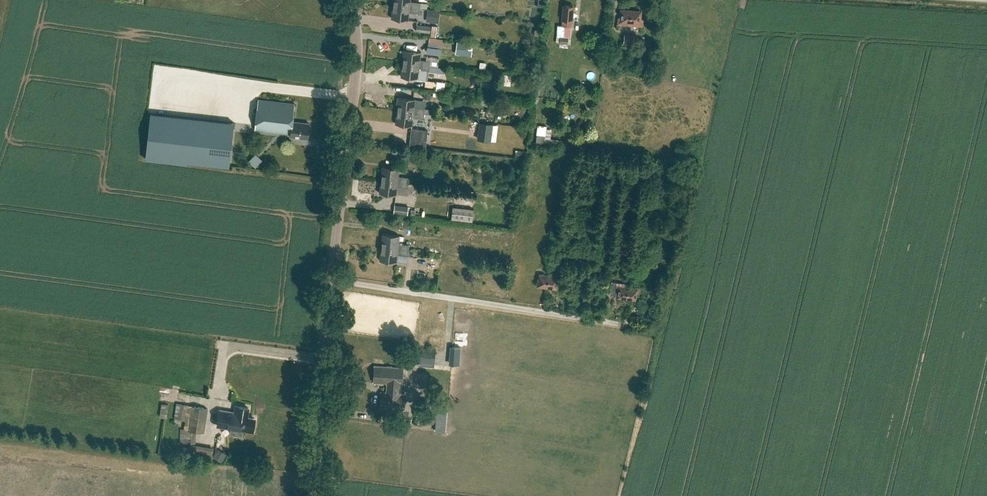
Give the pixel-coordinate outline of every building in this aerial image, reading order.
[(419,13),(420,8),(393,4),(391,18),(408,20),(409,12),(419,13)] [(571,26),(572,20),(573,6),(564,5),(562,25),(571,26)] [(429,20),(441,21),(442,9),(430,8),(429,20)] [(640,19),(641,11),(621,9),(620,18),(618,18),(618,23),(642,26),(642,20),(640,19)] [(442,48),(443,39),(429,37),(428,46),(442,48)] [(473,44),(456,41),(455,54),(471,56),(473,44)] [(402,63),(430,66),(430,61),(420,59),(421,51),(404,49),(402,63)] [(402,63),(401,76),(417,78),(418,70),(427,71),(429,71),(444,73),(445,67),(438,67),(430,66),(402,63)] [(398,97),(397,110),(424,113),(425,108),(414,107),(415,98),(398,97)] [(308,138),(309,122),(293,120),(295,103),(258,98),(254,128),(291,133),(290,135),(308,138)] [(423,118),(424,113),(397,110),(395,123),(412,125),(413,117),(423,118)] [(146,157),(145,159),(188,164),(188,162),(229,166),(234,122),(183,117),(151,113),(146,157)] [(478,139),(490,140),(492,124),(480,123),(478,139)] [(546,142),(548,128),(537,126),(536,131),(539,132),(538,141),(546,142)] [(427,137),(428,130),(412,128),(411,135),(427,137)] [(258,165),(264,158),(258,152),(251,160),(258,165)] [(381,179),(408,182),(409,177),(398,176),(399,168),(382,166),(381,179)] [(407,188),(408,182),(381,179),(379,193),(396,195),(397,187),(407,188)] [(407,215),(408,206),(395,204),(393,214),(407,215)] [(472,221),(473,209),(453,207),(452,218),(472,221)] [(383,233),(381,247),(408,250),(409,244),(405,244),(398,243),(399,235),(383,233)] [(594,251),(596,243),(587,241),(586,250),(594,251)] [(408,255),(408,250),(381,247),(380,260),(396,262),(397,254),(408,255)] [(649,256),(650,251),(635,248),(634,254),(649,256)] [(634,274),(635,267),(626,266),(625,273),(634,274)] [(539,278),(538,286),(548,287),(550,272),(549,272),(549,275),(539,274),(539,278)] [(561,281),(562,274),(550,272),(548,287),(555,288),(556,285),(558,285),(559,280),(561,281)] [(629,299),(631,284),(612,281),(610,294),(617,295),(617,297),(629,299)] [(631,284),(629,299),(636,300),(637,294),(642,295),(642,292),(643,286),(631,284)] [(452,363),(463,364),(465,345),(454,344),(452,363)] [(435,364),(436,350),(409,348),(408,362),(435,364)] [(375,366),(374,380),(382,380),(382,382),(388,383),(387,395),(381,394),(380,408),(404,410),(405,394),(401,394),(402,384),(403,368),(375,366)] [(437,404),(437,402),(418,401),(416,422),(435,424),(436,416),(437,404)] [(248,407),(235,405),(234,412),(221,409),(218,425),(231,427),(230,433),(241,435),(242,429),(252,430),(254,418),(247,416),(248,407)] [(207,408),(192,406),(188,428),(204,431),(207,408)] [(435,424),(435,430),(445,431),(447,407),(437,406),(436,416),(435,424)] [(215,456),(216,446),(193,443),(192,453),(215,456)]
